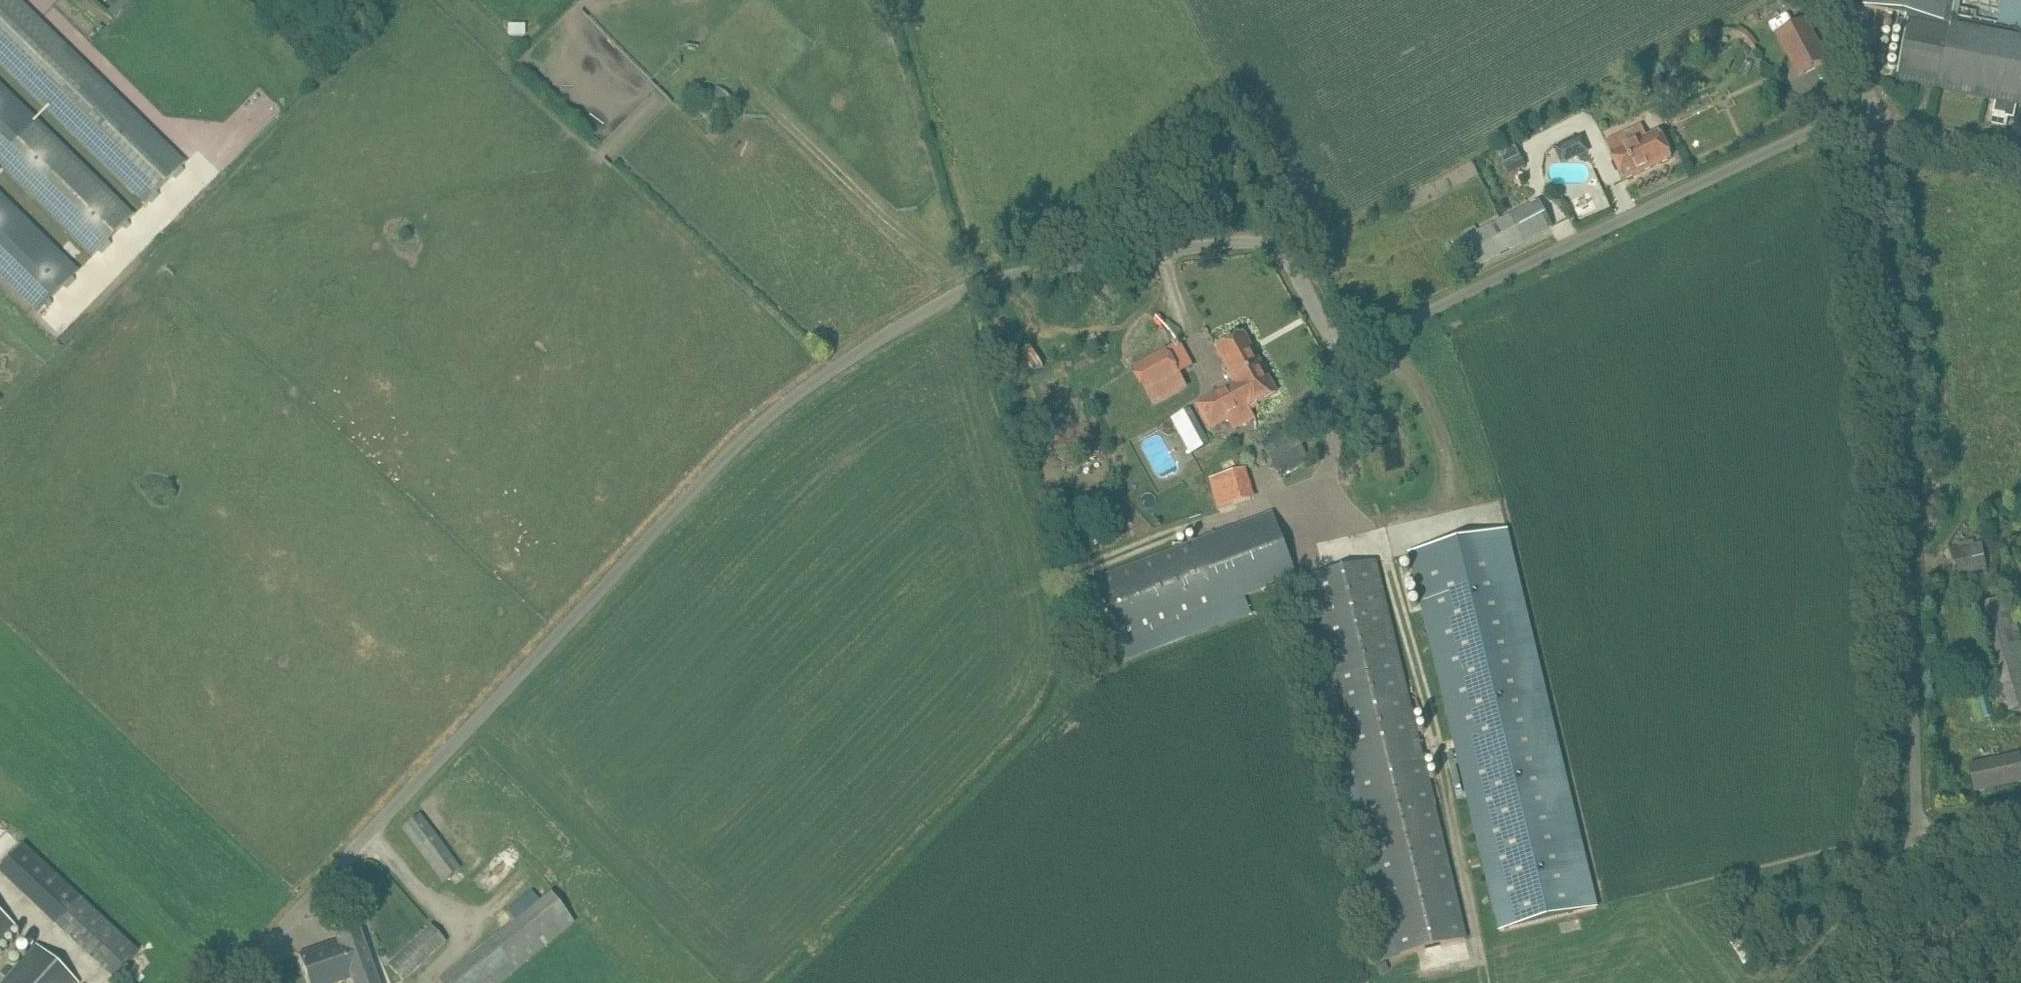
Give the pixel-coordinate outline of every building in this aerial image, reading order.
[(16,0),(0,0),(0,62),(146,203),(185,163),(16,0)] [(1865,6),(1910,14),(1950,22),(1955,0),(1866,0),(1865,6)] [(1950,22),(1910,14),(1897,80),(2020,104),(2020,36),(1950,22)] [(1776,34),(1800,76),(1828,61),(1805,19),(1776,34)] [(0,85),(0,165),(93,257),(134,215),(0,85)] [(1611,154),(1611,155),(1623,181),(1672,158),(1659,132),(1647,137),(1611,154)] [(1562,142),(1563,164),(1558,164),(1558,177),(1588,176),(1587,141),(1562,142)] [(37,311),(78,271),(0,195),(0,275),(37,311)] [(1552,227),(1543,209),(1538,200),(1478,232),(1475,226),(1464,232),(1467,237),(1461,240),(1475,267),(1552,227)] [(1216,348),(1236,383),(1239,390),(1248,385),(1244,377),(1262,366),(1244,332),(1216,348)] [(1167,348),(1132,367),(1146,394),(1182,374),(1167,348)] [(1277,392),(1262,366),(1244,377),(1248,385),(1239,390),(1236,383),(1197,405),(1210,429),(1251,406),(1277,392)] [(1191,454),(1208,445),(1189,409),(1172,418),(1191,454)] [(1291,427),(1274,437),(1263,443),(1277,468),(1305,452),(1291,427)] [(1234,504),(1251,499),(1243,470),(1225,475),(1234,504)] [(1273,512),(1097,577),(1122,643),(1298,577),(1273,512)] [(1508,532),(1412,556),(1501,930),(1597,907),(1508,532)] [(1982,543),(1970,546),(1950,549),(1955,577),(1987,571),(1982,543)] [(1375,561),(1311,576),(1401,954),(1465,938),(1375,561)] [(1997,600),(1978,605),(2008,712),(2020,708),(2020,639),(2009,596),(1997,600)] [(1974,681),(1984,719),(1993,716),(1983,679),(1974,681)] [(2019,756),(1971,767),(1976,790),(2020,780),(2020,766),(2019,756)] [(460,868),(431,831),(419,815),(403,828),(444,882),(460,868)] [(139,949),(23,842),(0,867),(0,874),(113,977),(139,949)] [(574,923),(551,894),(440,982),(498,982),(574,923)] [(16,927),(0,913),(0,945),(16,927)] [(403,980),(445,941),(431,926),(389,966),(403,980)] [(309,982),(339,982),(351,979),(353,982),(378,982),(360,930),(337,938),(337,941),(299,954),(309,982)] [(2,982),(78,982),(37,946),(2,982)]
